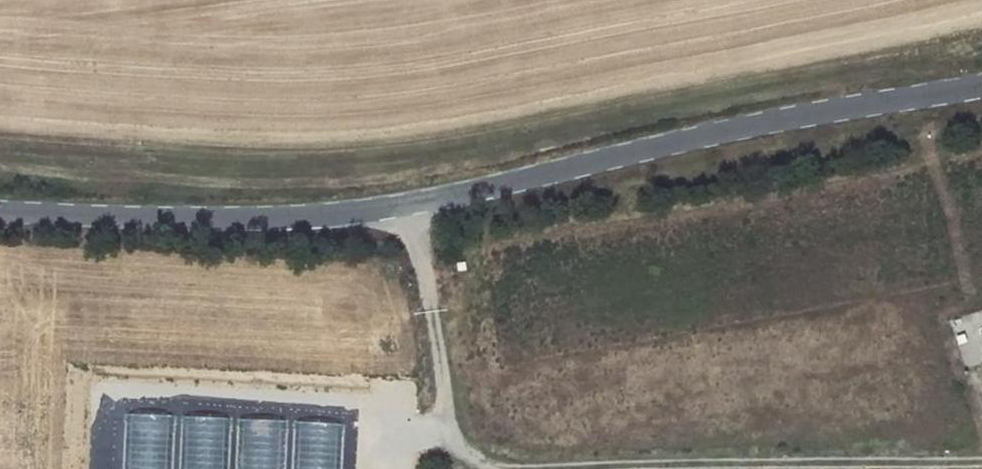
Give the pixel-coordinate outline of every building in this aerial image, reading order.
[(981,365),(981,324),(953,335),(966,370),(981,365)]
